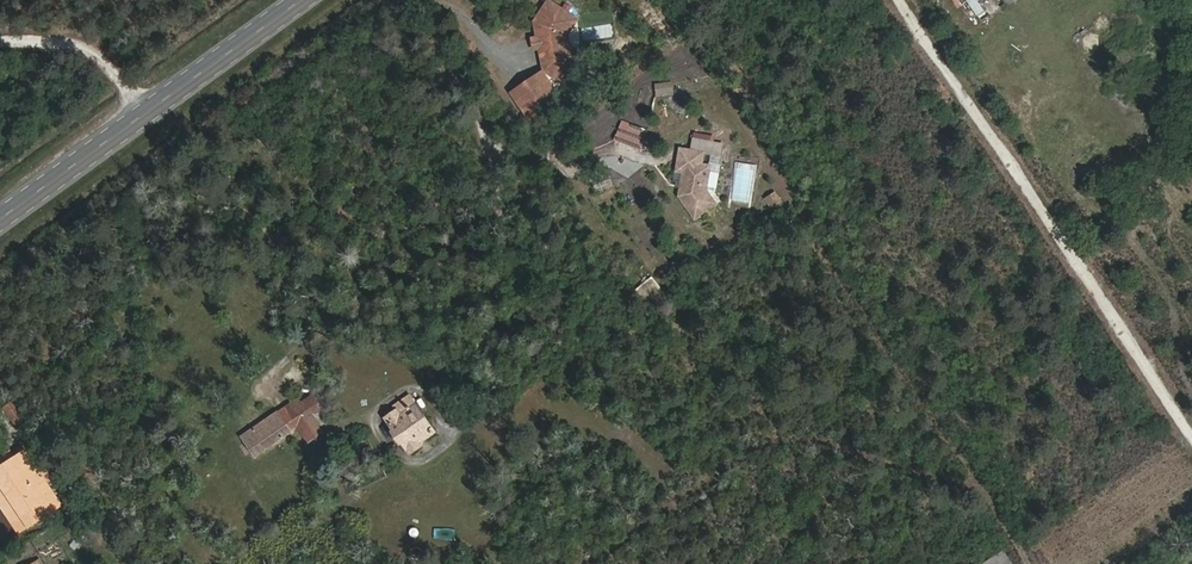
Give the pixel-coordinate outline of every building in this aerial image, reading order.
[(976,17),(985,11),(977,0),(966,0),(976,17)] [(549,50),(551,69),(554,72),(572,85),(584,67),(571,58),(579,48),(576,36),(569,32),(579,17),(557,3),(543,24),(547,39),(547,41),(553,40),(554,47),(548,48),(549,50)] [(569,32),(576,36),(586,21),(579,17),(569,32)] [(548,48),(554,47),(553,40),(547,41),(547,39),(541,40),(543,51),(549,50),(548,48)] [(584,67),(591,57),(579,48),(571,58),(584,67)] [(568,100),(551,73),(519,95),(537,121),(568,100)] [(672,80),(657,83),(659,96),(674,94),(672,80)] [(637,145),(638,130),(623,128),(621,143),(637,145)] [(704,162),(705,149),(684,146),(682,166),(687,167),(684,193),(698,213),(718,200),(711,189),(713,163),(704,162)] [(763,197),(771,209),(782,202),(775,190),(763,197)] [(646,304),(663,290),(651,275),(634,289),(646,304)] [(307,442),(323,431),(311,415),(322,407),(314,393),(301,401),(297,396),(249,427),(250,428),(262,447),(295,425),(307,442)] [(420,440),(435,429),(413,397),(385,417),(409,454),(422,445),(420,440)] [(4,411),(13,424),(25,416),(17,403),(4,411)] [(253,453),(262,447),(250,428),(240,435),(253,453)] [(0,454),(0,465),(11,458),(6,450),(0,454)] [(21,451),(11,458),(0,465),(0,487),(23,523),(56,503),(41,481),(46,478),(40,467),(34,471),(21,451)] [(13,530),(23,523),(0,487),(0,510),(13,530)] [(982,563),(1013,563),(1003,549),(981,563),(982,563)]
